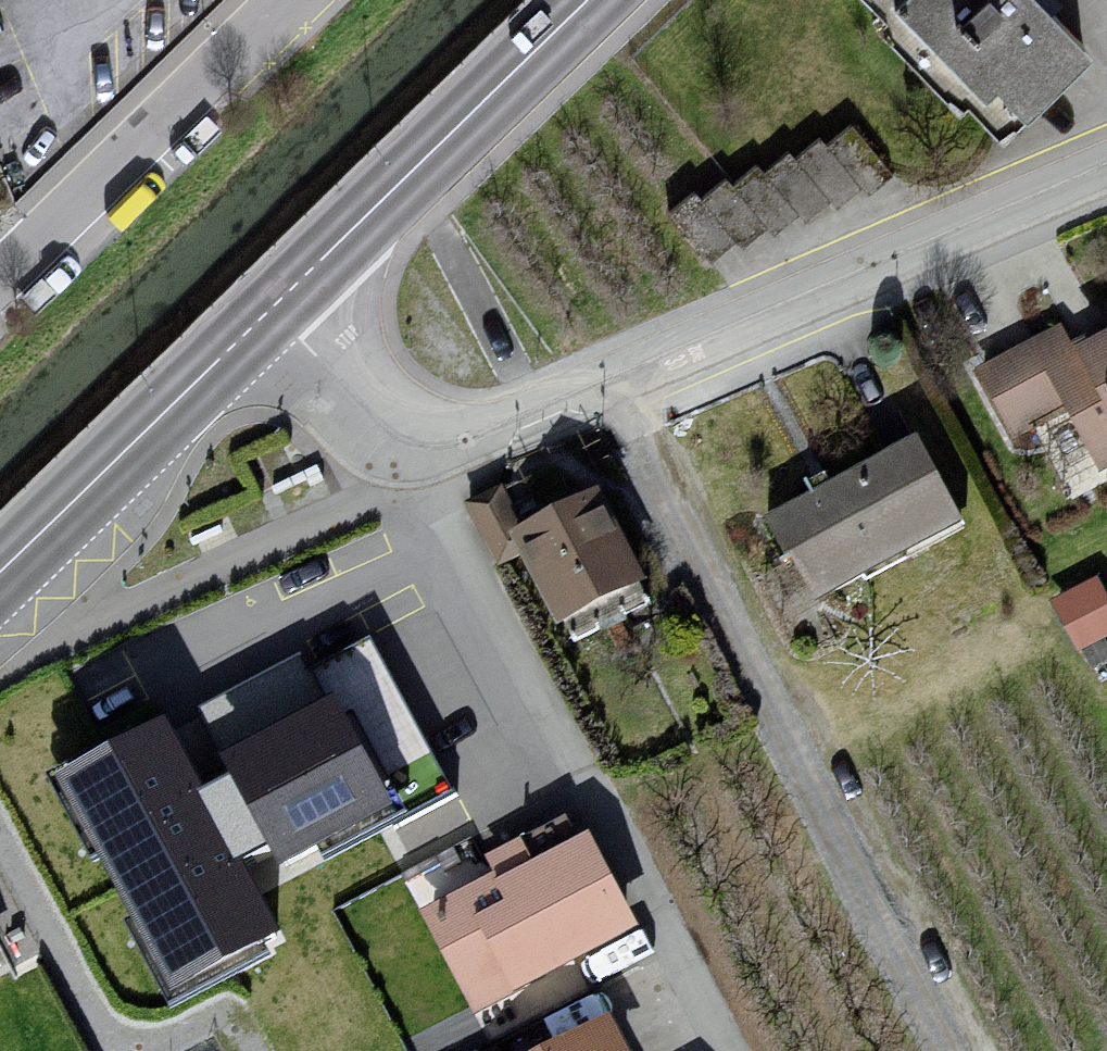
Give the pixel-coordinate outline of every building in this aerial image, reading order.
[(1046,0),(896,0),(1018,127),(1096,53),(1046,0)] [(820,150),(794,173),(826,209),(857,192),(820,150)] [(794,173),(786,165),(763,183),(800,226),(826,209),(794,173)] [(761,181),(734,203),(766,236),(776,245),(800,226),(763,183),(761,181)] [(722,192),(701,211),(742,260),(766,236),(734,203),(722,192)] [(695,204),(668,224),(710,273),(734,252),(701,211),(695,204)] [(980,378),(1013,453),(1070,424),(1104,478),(1106,476),(1106,343),(1081,357),(1064,334),(980,378)] [(925,449),(768,534),(800,572),(822,618),(973,539),(948,489),(925,449)] [(563,528),(521,544),(565,643),(613,620),(658,597),(609,504),(563,528)] [(1080,643),(1106,629),(1106,578),(1102,568),(1054,593),(1080,643)] [(308,662),(174,735),(70,792),(185,1002),(282,949),(259,908),(292,890),(410,826),(457,801),(374,649),(318,679),(308,662)] [(621,898),(598,846),(492,890),(430,925),(480,1023),(639,942),(621,898)] [(16,989),(0,961),(0,997),(16,989)] [(619,1030),(584,1050),(628,1050),(619,1030)]
